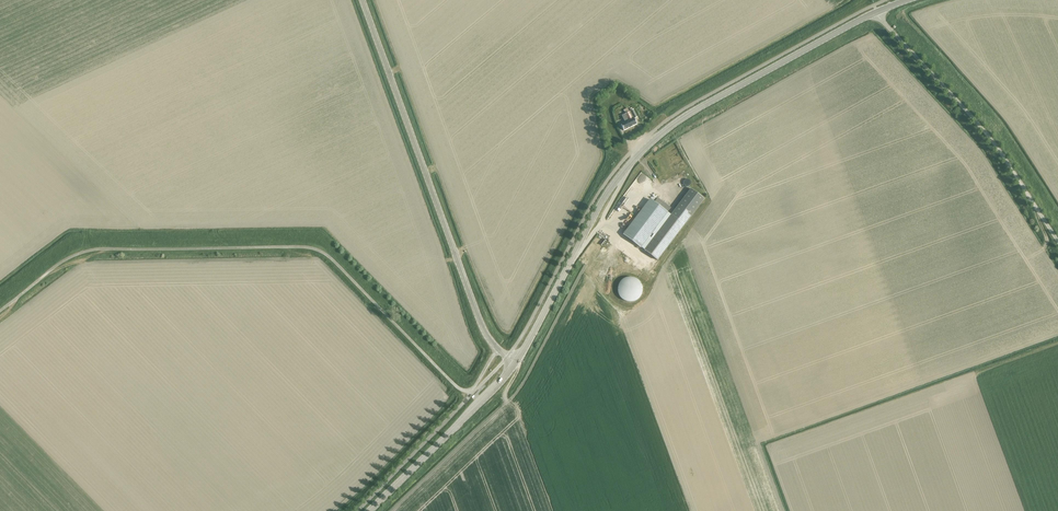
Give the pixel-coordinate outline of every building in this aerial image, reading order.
[(637,124),(634,118),(637,117),(634,110),(629,112),(628,109),(624,111),(630,121),(621,125),(624,130),(637,124)] [(657,260),(683,225),(704,198),(690,188),(643,249),(657,260)] [(666,212),(670,207),(658,198),(654,203),(649,199),(623,234),(640,247),(666,212)] [(617,291),(618,294),(620,297),(623,300),(627,301),(630,302),(634,301),(638,299),(640,297),(642,293),(643,290),(643,286),(641,283),(639,280),(636,278),(633,277),(629,276),(626,277),(623,279),(620,281),(618,284),(617,287),(617,291)]
